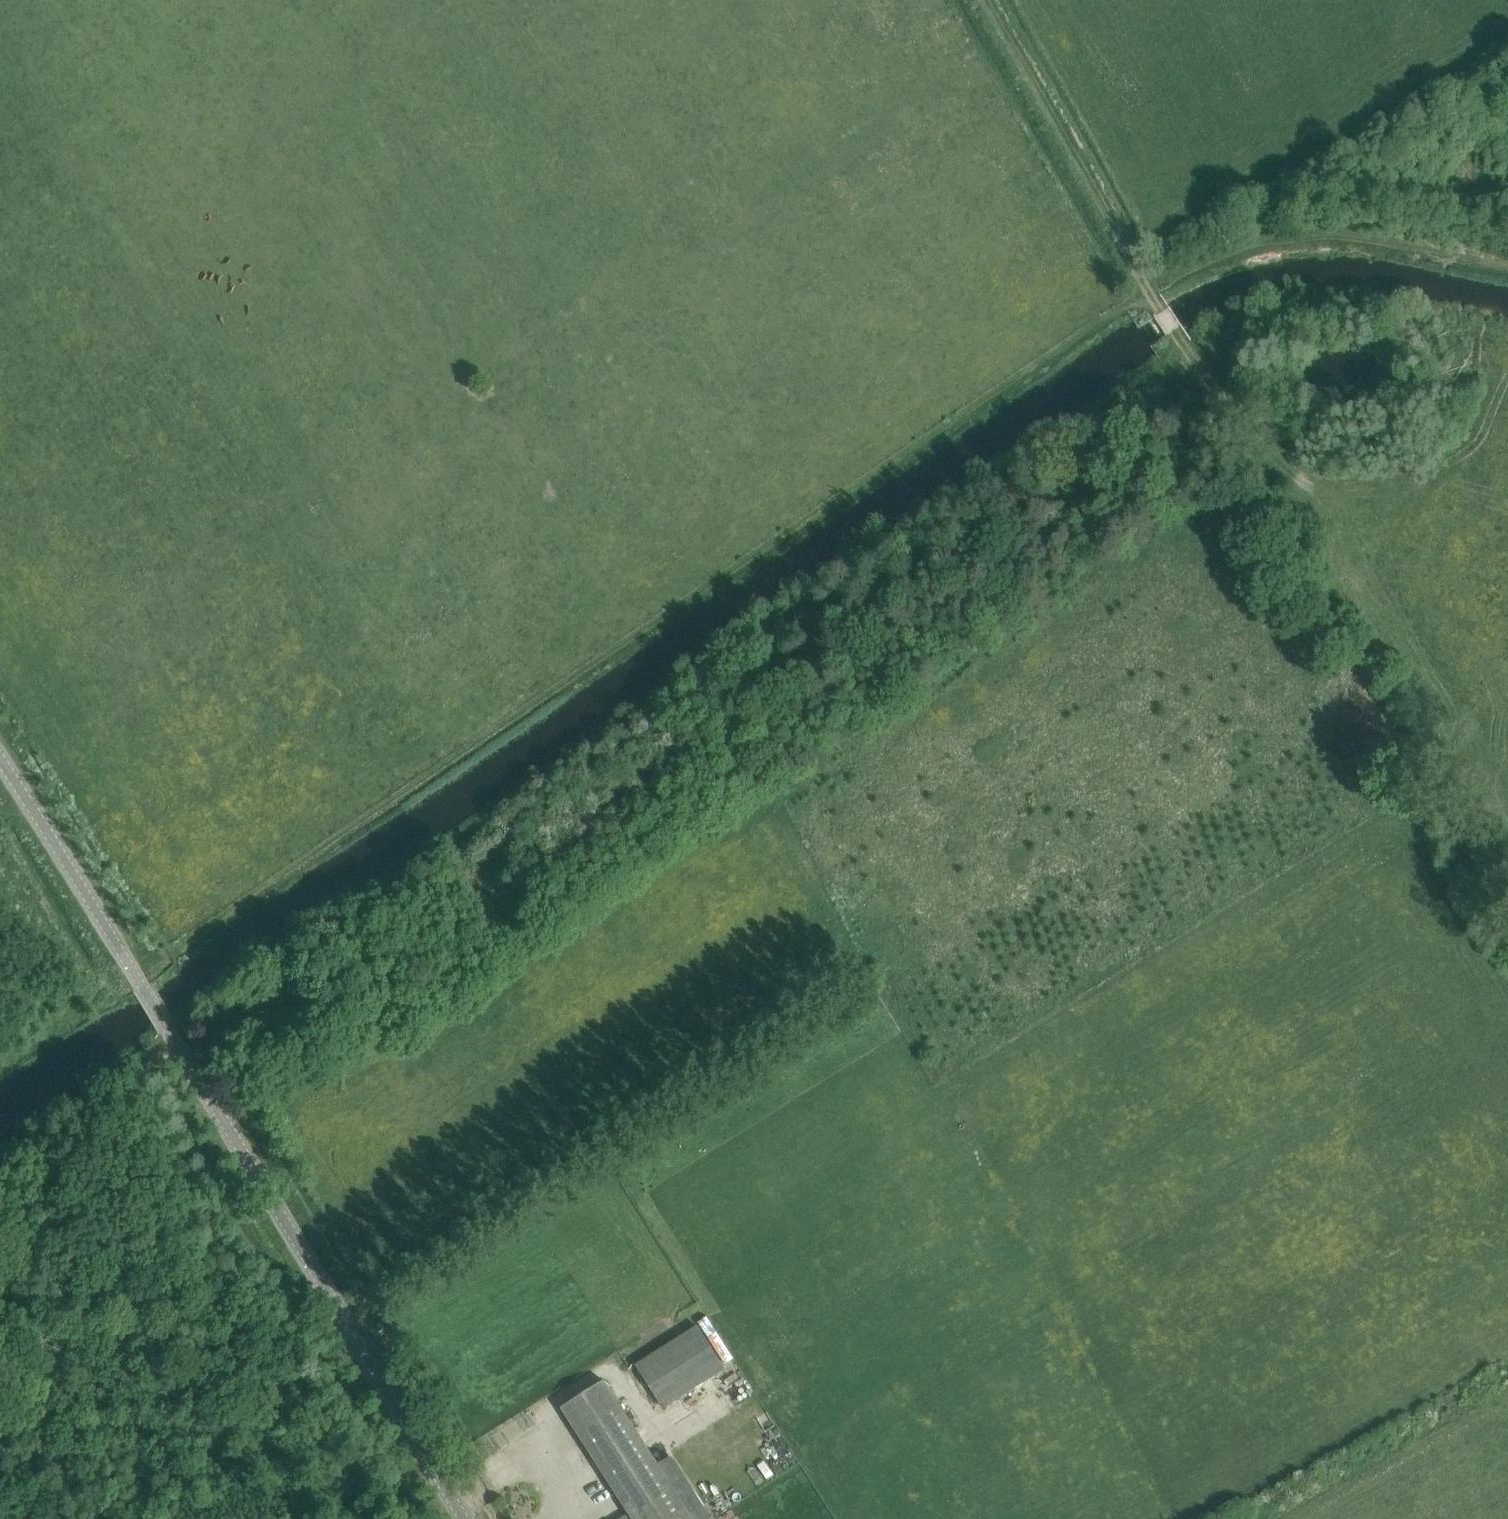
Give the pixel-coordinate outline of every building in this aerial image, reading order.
[(642,1359),(669,1406),(740,1365),(714,1318),(642,1359)] [(605,1381),(564,1407),(629,1513),(620,1518),(693,1518),(605,1381)] [(712,1505),(722,1518),(745,1518),(727,1495),(712,1505)]
